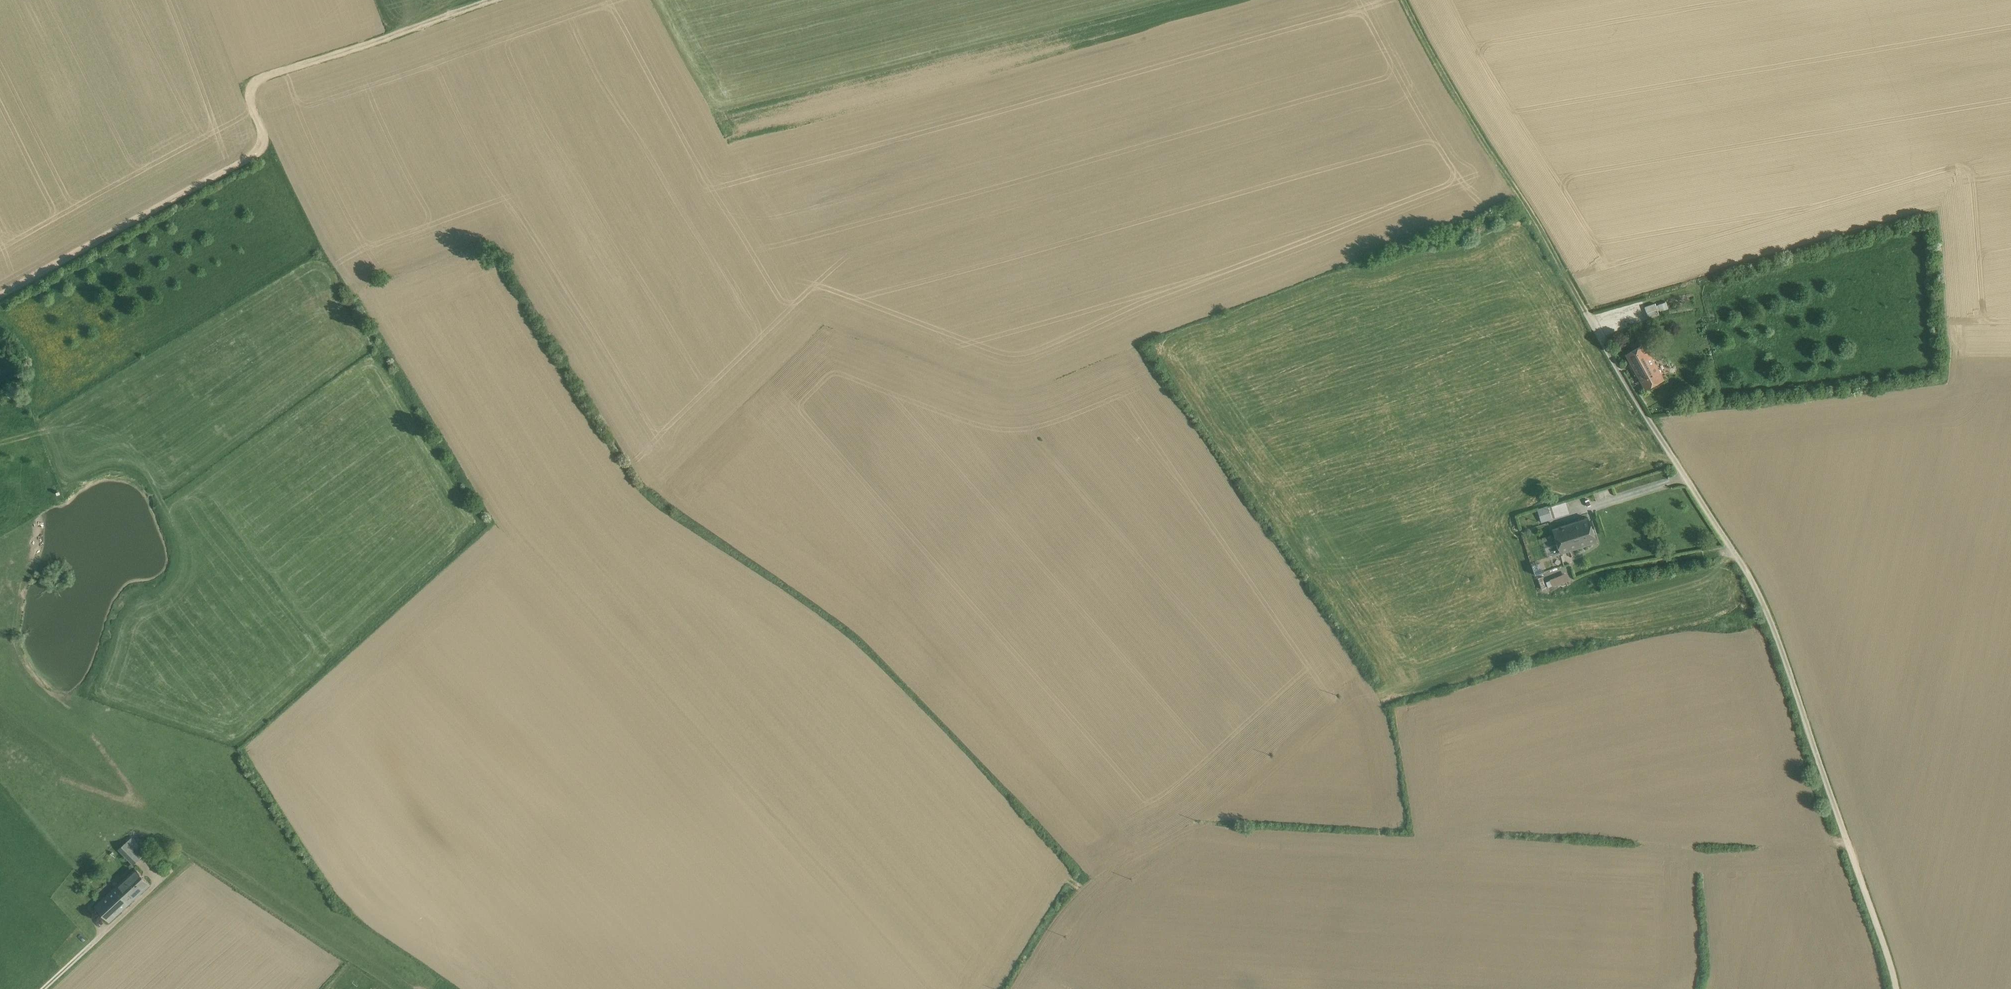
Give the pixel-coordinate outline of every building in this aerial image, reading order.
[(1656,304),(1645,307),(1649,319),(1659,315),(1656,304)] [(1645,343),(1626,353),(1646,389),(1665,379),(1645,343)] [(1566,501),(1548,507),(1552,517),(1569,511),(1566,501)] [(1542,521),(1552,518),(1552,517),(1548,507),(1538,510),(1542,521)] [(1587,517),(1552,529),(1560,553),(1595,541),(1587,517)] [(1547,579),(1566,571),(1564,564),(1544,571),(1547,579)] [(1553,586),(1569,579),(1566,572),(1550,579),(1553,586)] [(146,853),(131,838),(119,849),(134,864),(146,853)] [(135,869),(115,888),(95,906),(109,922),(129,904),(150,884),(135,869)]
